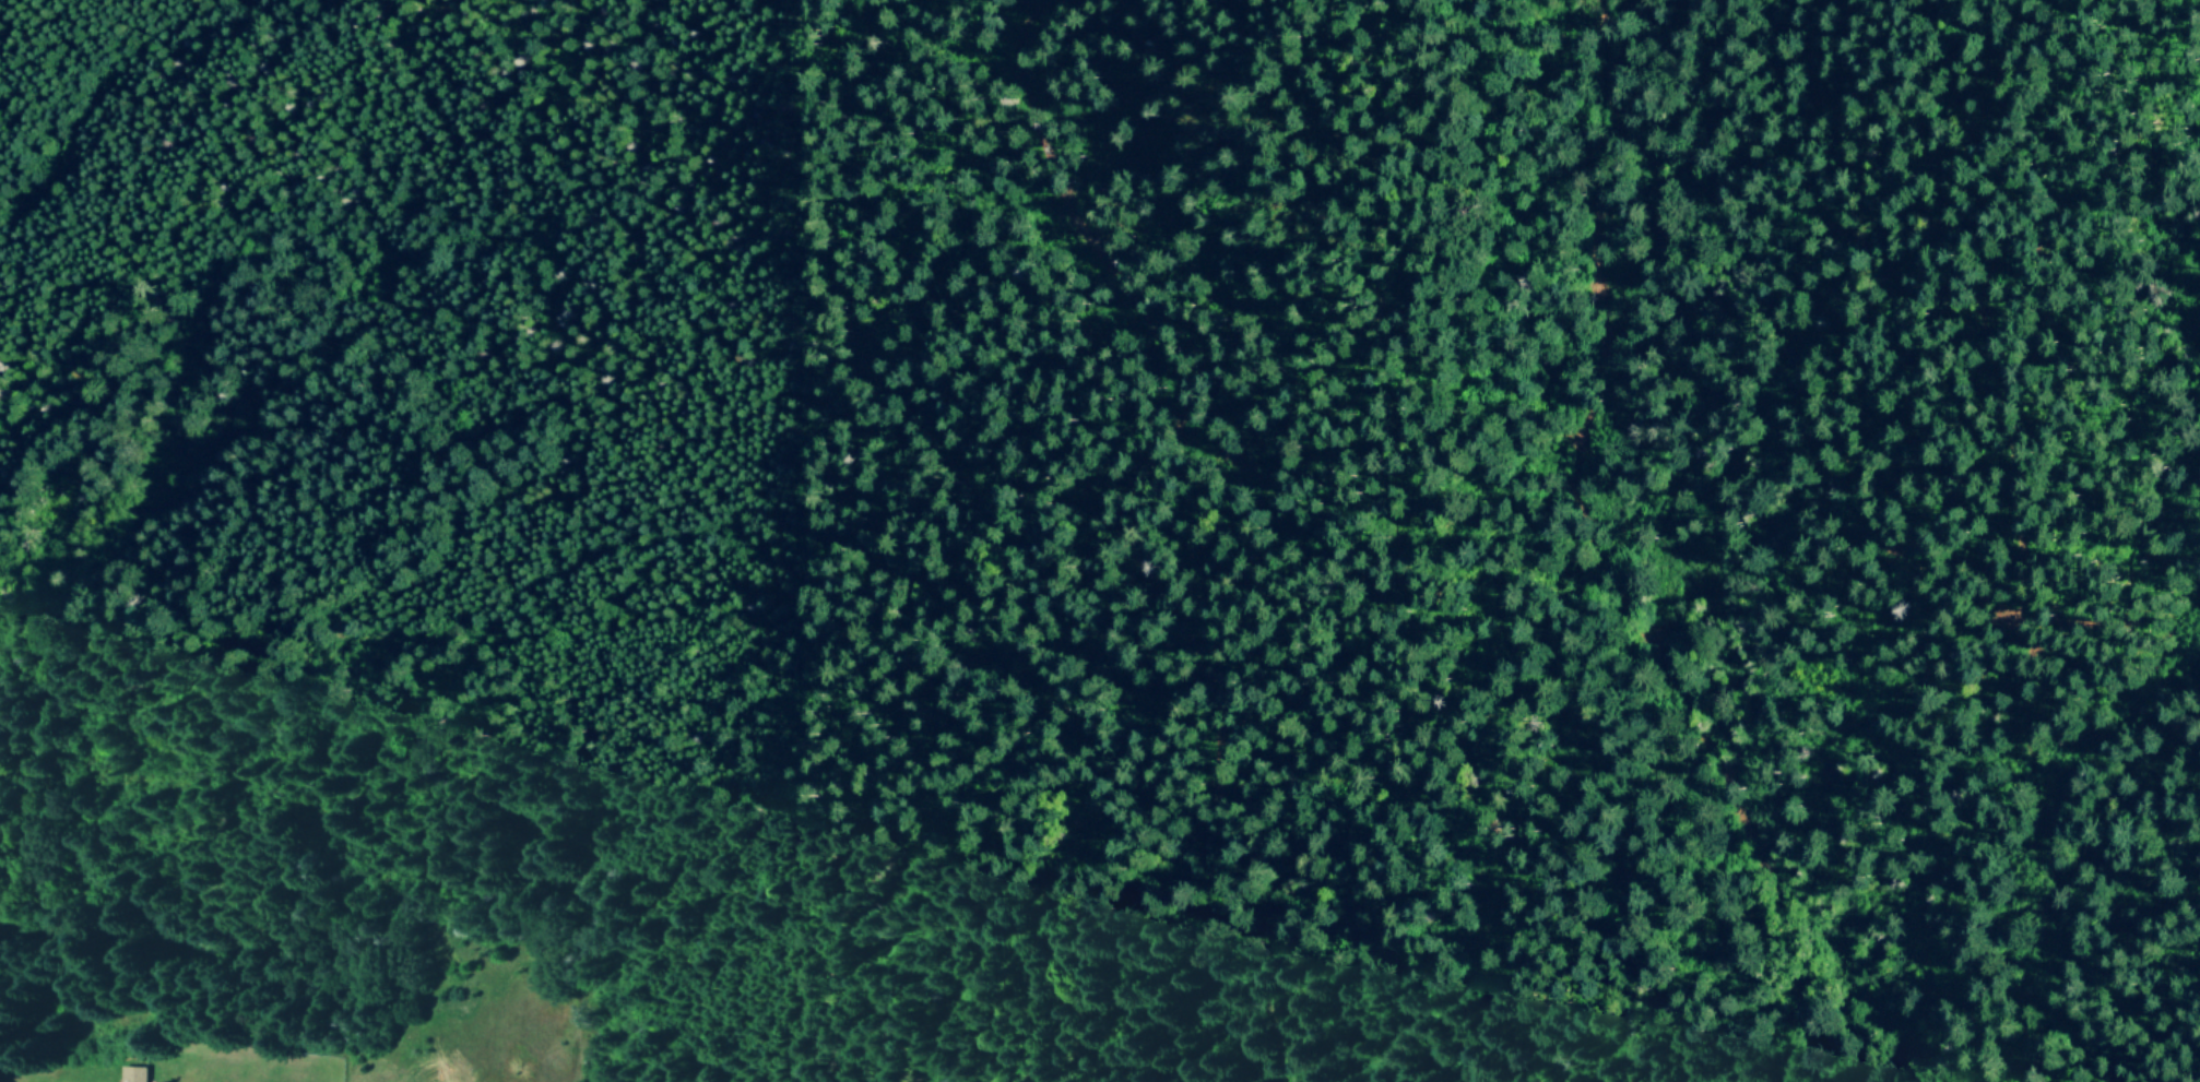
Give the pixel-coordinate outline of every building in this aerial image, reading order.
[(148,1066),(123,1065),(123,1081),(147,1081),(148,1066)]
